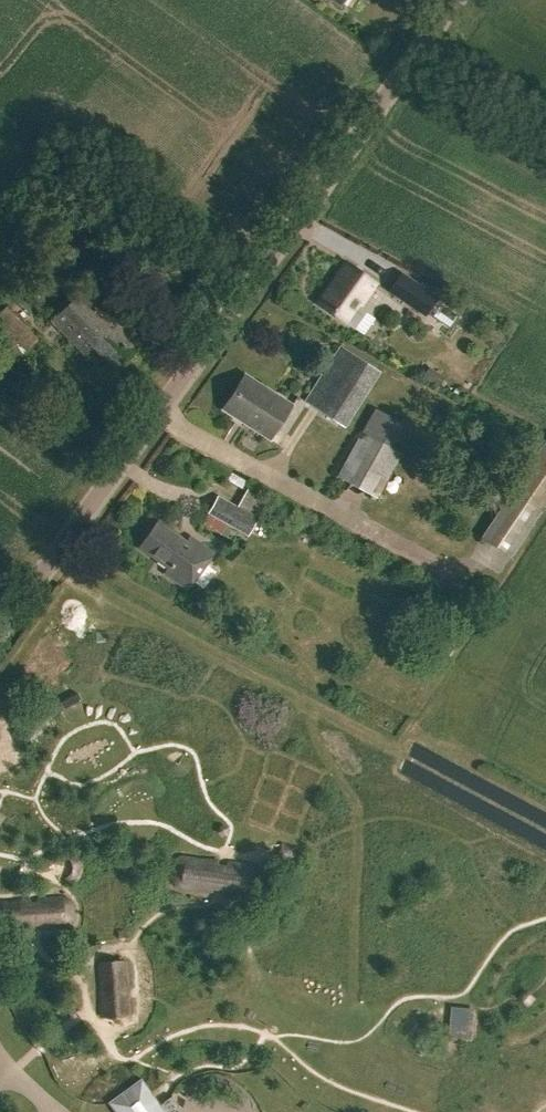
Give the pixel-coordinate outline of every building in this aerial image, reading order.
[(356,306),(373,282),(347,263),(319,302),(355,327),(365,313),(356,306)] [(387,290),(424,316),(438,296),(400,270),(387,290)] [(93,345),(122,376),(147,350),(122,324),(135,312),(116,292),(104,305),(86,286),(50,323),(82,355),(93,345)] [(9,367),(37,340),(6,307),(0,313),(0,358),(9,367)] [(305,402),(339,424),(375,368),(341,346),(305,402)] [(224,409),(270,440),(292,405),(246,375),(224,409)] [(392,446),(404,423),(374,407),(336,475),(377,496),(402,452),(392,446)] [(507,557),(545,500),(545,445),(545,444),(480,539),(507,557)] [(225,522),(247,534),(266,499),(246,487),(236,505),(217,494),(201,523),(219,533),(225,522)] [(164,575),(185,590),(211,554),(191,540),(187,545),(158,523),(140,548),(168,569),(164,575)] [(257,869),(178,858),(174,885),(253,896),(257,869)] [(72,923),(69,899),(0,903),(0,928),(72,923)] [(100,966),(102,1017),(127,1015),(123,964),(100,966)] [(178,1106),(170,1096),(164,1100),(159,1105),(140,1082),(108,1104),(113,1111),(171,1111),(178,1106)]
